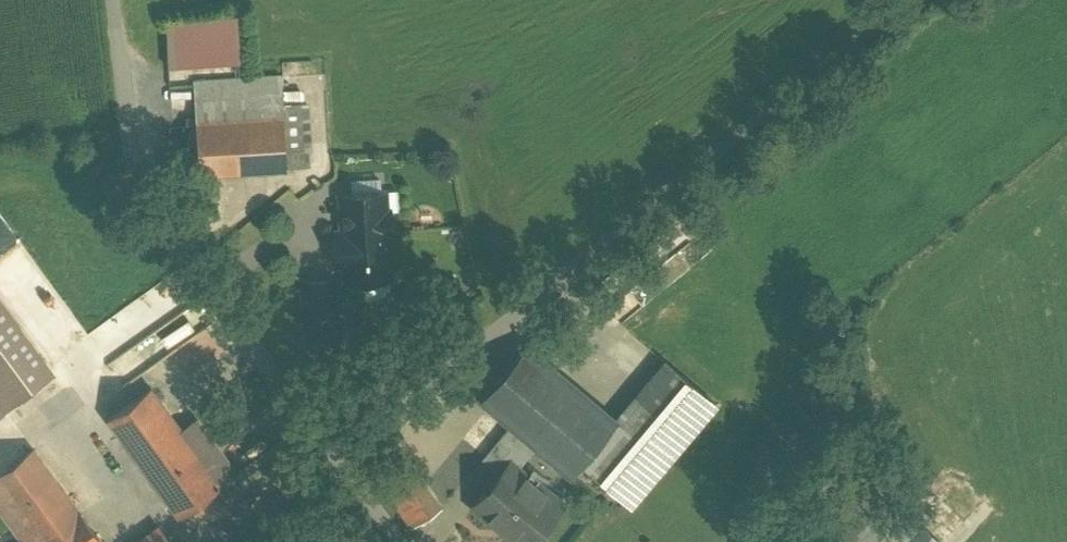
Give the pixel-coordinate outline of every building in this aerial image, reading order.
[(312,103),(286,104),(284,77),(195,81),(199,176),(289,172),(289,170),(315,169),(312,103)] [(338,264),(345,263),(346,281),(390,278),(387,232),(391,231),(390,211),(381,212),(380,194),(341,196),(343,233),(336,233),(338,264)] [(333,281),(303,283),(305,325),(336,323),(333,281)] [(0,297),(0,407),(5,414),(57,376),(0,297)] [(668,362),(620,419),(534,346),(483,405),(572,481),(584,466),(611,489),(637,510),(723,408),(668,362)] [(190,430),(156,385),(106,422),(180,518),(241,472),(202,421),(190,430)] [(36,448),(0,474),(0,506),(25,541),(101,541),(36,448)] [(399,463),(374,478),(407,531),(432,516),(399,463)] [(472,511),(509,541),(543,541),(568,512),(512,464),(472,511)] [(921,524),(914,531),(869,484),(810,541),(938,541),(921,524)] [(160,527),(138,541),(169,541),(160,527)] [(979,541),(995,541),(987,534),(979,541)]
